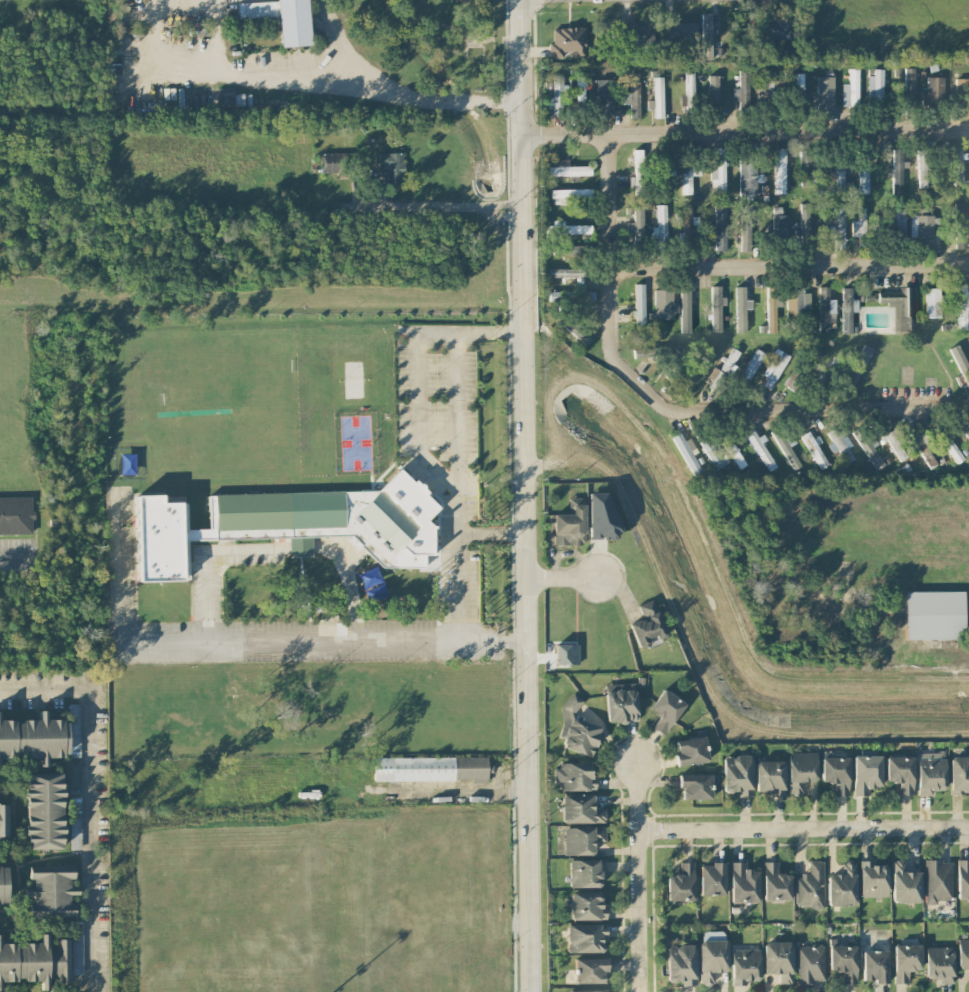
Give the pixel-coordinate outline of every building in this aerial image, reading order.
[(307,0),(276,0),(276,1),(237,3),(238,17),(278,15),(280,46),(309,45),(307,0)] [(711,59),(712,13),(702,13),(701,58),(711,59)] [(766,28),(747,28),(747,39),(790,39),(790,19),(766,19),(766,28)] [(653,21),(618,22),(619,46),(654,45),(653,21)] [(694,22),(667,23),(668,38),(694,37),(694,22)] [(584,27),(552,28),(553,43),(549,43),(549,55),(573,54),(573,55),(585,55),(584,27)] [(914,67),(904,68),(905,97),(915,97),(914,67)] [(858,68),(849,68),(849,83),(842,83),(842,106),(858,106),(858,68)] [(883,69),(868,68),(867,100),(882,100),(883,69)] [(738,106),(748,106),(749,69),(740,69),(738,106)] [(639,72),(629,72),(629,91),(618,91),(618,79),(595,79),(595,106),(620,106),(620,104),(630,104),(630,118),(639,118),(639,72)] [(795,73),(796,97),(804,97),(803,73),(795,73)] [(553,97),(548,97),(548,109),(564,110),(565,75),(553,75),(553,97)] [(718,75),(708,75),(707,101),(718,102),(718,75)] [(575,101),(584,102),(584,76),(576,76),(575,101)] [(663,117),(663,76),(653,76),(654,117),(663,117)] [(833,76),(816,76),(817,112),(834,111),(833,76)] [(943,76),(926,77),(927,101),(943,100),(943,76)] [(968,91),(968,78),(955,78),(955,91),(968,91)] [(785,148),(775,147),(774,193),(785,193),(785,148)] [(954,186),(962,185),(961,147),(953,147),(954,186)] [(634,195),(643,194),(642,149),(633,149),(634,195)] [(892,194),(902,194),(902,167),(908,167),(908,149),(893,149),(892,167),(887,167),(887,176),(892,176),(892,194)] [(918,187),(927,187),(926,149),(917,149),(918,187)] [(800,184),(816,184),(816,150),(800,150),(800,184)] [(320,174),(356,173),(355,152),(320,153),(320,174)] [(404,152),(379,152),(378,172),(387,172),(387,185),(403,185),(404,152)] [(712,193),(726,192),(724,155),(710,155),(712,193)] [(568,166),(568,159),(555,159),(555,166),(545,166),(545,176),(590,175),(590,165),(568,166)] [(739,195),(756,195),(756,182),(762,182),(762,173),(755,173),(755,160),(739,160),(739,195)] [(826,174),(827,191),(844,190),(843,164),(834,164),(834,173),(826,174)] [(682,193),(691,194),(691,174),(700,174),(700,166),(682,166),(682,193)] [(868,169),(859,169),(858,192),(868,192),(868,169)] [(590,188),(550,189),(550,200),(574,199),(574,197),(590,197),(590,188)] [(845,248),(844,202),(834,202),(834,214),(826,214),(826,238),(834,238),(834,248),(845,248)] [(967,202),(956,202),(955,220),(967,220),(967,202)] [(800,235),(809,235),(809,203),(800,203),(800,235)] [(666,204),(657,204),(657,227),(651,227),(651,239),(666,239),(666,204)] [(714,228),(706,228),(706,239),(714,239),(715,249),(729,249),(728,204),(714,205),(714,228)] [(692,224),(698,224),(698,216),(691,215),(691,206),(682,205),(682,243),(691,243),(692,224)] [(750,251),(751,206),(740,205),(739,251),(750,251)] [(628,239),(643,239),(643,206),(628,206),(628,239)] [(852,236),(865,236),(865,206),(857,206),(857,220),(851,220),(852,236)] [(905,209),(880,208),(880,232),(904,233),(905,209)] [(788,214),(771,215),(772,237),(789,237),(788,214)] [(910,215),(909,245),(934,246),(935,215),(910,215)] [(591,233),(591,224),(545,225),(545,233),(591,233)] [(968,248),(967,224),(954,225),(955,248),(968,248)] [(563,260),(586,261),(586,245),(557,244),(557,254),(563,255),(563,260)] [(584,268),(548,268),(548,277),(575,277),(575,283),(583,283),(584,268)] [(644,283),(634,283),(635,328),(645,327),(644,283)] [(966,329),(966,309),(968,309),(968,291),(965,291),(965,283),(957,284),(957,329),(966,329)] [(711,331),(721,331),(721,304),(726,304),(726,296),(721,296),(720,285),(711,285),(711,331)] [(737,332),(746,331),(745,286),(735,286),(737,332)] [(810,292),(803,292),(803,286),(787,287),(787,313),(810,312),(810,292)] [(834,320),(835,298),(828,298),(829,286),(819,286),(818,331),(829,331),(829,320),(834,320)] [(841,332),(853,332),(853,311),(857,311),(858,287),(842,287),(841,332)] [(895,330),(916,330),(916,287),(900,287),(900,291),(878,291),(878,304),(894,304),(895,330)] [(940,316),(939,287),(925,287),(926,316),(940,316)] [(681,332),(690,331),(690,288),(680,288),(681,332)] [(594,291),(549,289),(548,300),(594,302),(594,291)] [(652,319),(675,319),(675,301),(672,301),(672,289),(652,289),(652,319)] [(768,290),(766,332),(775,332),(776,306),(781,306),(782,291),(768,290)] [(586,345),(592,338),(569,318),(563,325),(586,345)] [(968,389),(968,365),(958,343),(949,347),(968,389)] [(655,347),(633,348),(634,356),(655,356),(655,347)] [(763,352),(754,348),(741,378),(749,382),(763,352)] [(818,353),(810,349),(796,375),(793,382),(800,386),(818,353)] [(788,357),(776,350),(758,382),(770,389),(788,357)] [(853,459),(847,447),(851,445),(840,424),(828,431),(844,463),(853,459)] [(882,435),(900,459),(912,451),(894,426),(882,435)] [(791,467),(798,464),(781,429),(773,433),(791,467)] [(767,471),(775,466),(754,430),(747,434),(767,471)] [(828,464),(809,430),(800,435),(819,469),(828,464)] [(692,474),(701,470),(692,454),(697,451),(689,437),(684,440),(679,431),(671,435),(692,474)] [(745,464),(727,433),(720,437),(737,468),(745,464)] [(878,443),(870,433),(857,443),(877,469),(885,463),(872,447),(878,443)] [(942,436),(954,463),(962,459),(950,433),(942,436)] [(723,463),(708,436),(699,441),(715,468),(723,463)] [(916,441),(927,468),(934,465),(923,438),(916,441)] [(187,539),(350,534),(350,541),(355,541),(382,567),(423,566),(423,554),(432,554),(432,525),(426,520),(439,506),(399,467),(378,489),(205,494),(210,498),(210,505),(214,510),(215,518),(210,522),(210,528),(186,528),(186,518),(181,523),(181,501),(162,502),(162,494),(136,495),(139,581),(183,580),(182,552),(187,547),(187,539)] [(588,492),(588,539),(614,539),(614,492),(588,492)] [(32,495),(0,496),(0,534),(32,534),(32,495)] [(584,497),(570,497),(570,513),(553,513),(553,544),(585,543),(584,497)] [(290,556),(312,556),(312,537),(289,537),(290,556)] [(963,590),(904,591),(905,639),(964,638),(963,590)] [(629,623),(638,648),(650,644),(649,640),(666,634),(653,599),(638,604),(643,618),(629,623)] [(578,643),(554,644),(555,664),(578,663),(578,643)] [(638,721),(636,682),(605,684),(607,722),(638,721)] [(651,727),(665,735),(685,701),(662,688),(650,710),(658,715),(651,727)] [(599,725),(575,720),(579,696),(567,694),(559,737),(564,738),(562,749),(594,755),(599,725)] [(66,719),(46,719),(46,710),(38,710),(38,719),(0,720),(0,757),(39,756),(39,765),(46,765),(46,756),(67,755),(66,719)] [(673,741),(678,766),(709,760),(704,735),(673,741)] [(815,751),(787,752),(788,792),(803,792),(802,781),(816,781),(815,751)] [(880,754),(852,755),(853,795),(868,795),(868,787),(880,787),(880,754)] [(723,755),(723,791),(738,791),(738,795),(751,795),(752,756),(723,755)] [(374,756),(374,780),(487,780),(487,772),(489,772),(489,757),(374,756)] [(885,756),(885,781),(896,781),(896,795),(913,794),(912,756),(885,756)] [(949,793),(968,793),(968,756),(949,756),(949,793)] [(820,782),(833,782),(833,795),(847,795),(848,757),(821,757),(820,782)] [(916,758),(917,795),(932,794),(931,790),(945,789),(944,757),(916,758)] [(66,760),(66,787),(81,786),(80,759),(66,760)] [(755,794),(784,794),(784,760),(756,760),(755,794)] [(595,789),(594,774),(590,775),(590,763),(553,763),(553,790),(595,789)] [(63,848),(60,772),(24,773),(27,849),(63,848)] [(681,798),(711,799),(711,774),(678,773),(678,787),(681,787),(681,798)] [(562,822),(604,822),(604,806),(593,806),(592,794),(561,794),(562,822)] [(80,795),(69,796),(71,849),(82,848),(80,795)] [(564,827),(564,854),(593,854),(593,841),(605,841),(605,826),(564,827)] [(570,886),(601,887),(602,859),(570,858),(570,886)] [(907,859),(891,860),(892,902),(920,902),(920,871),(907,871),(907,859)] [(924,860),(925,904),(937,904),(937,899),(953,899),(951,859),(924,860)] [(968,897),(968,859),(957,859),(957,897),(968,897)] [(823,860),(808,860),(808,874),(795,874),(796,906),(823,906),(823,860)] [(856,860),(842,860),(841,874),(828,873),(827,905),(855,905),(856,860)] [(886,864),(873,865),(873,860),(859,860),(860,896),(887,896),(886,864)] [(666,875),(667,901),(694,900),(693,861),(679,862),(679,874),(666,875)] [(731,902),(759,901),(758,869),(745,869),(745,861),(730,861),(731,902)] [(790,899),(789,873),(777,873),(777,861),(763,861),(764,899),(790,899)] [(699,863),(700,895),(725,894),(725,863),(699,863)] [(72,916),(71,893),(78,893),(78,886),(72,886),(72,864),(30,865),(31,887),(25,887),(25,894),(30,894),(31,924),(52,923),(52,916),(72,916)] [(571,891),(570,919),(605,919),(606,908),(601,908),(602,892),(571,891)] [(82,920),(75,921),(76,969),(83,969),(82,920)] [(566,951),(602,952),(602,933),(605,934),(606,924),(567,923),(566,951)] [(40,980),(40,989),(48,989),(48,983),(69,982),(69,940),(47,940),(47,933),(39,933),(39,943),(0,943),(0,980),(40,980)] [(856,983),(855,945),(838,945),(837,938),(828,938),(829,971),(842,970),(842,983),(856,983)] [(968,968),(968,938),(957,938),(958,968),(968,968)] [(699,940),(699,983),(713,983),(713,971),(727,971),(727,939),(699,940)] [(764,973),(778,972),(779,983),(792,983),(791,941),(763,941),(764,973)] [(894,983),(908,982),(908,970),(921,969),(920,943),(893,944),(894,983)] [(694,944),(666,944),(667,981),(680,981),(681,985),(696,985),(694,944)] [(796,945),(797,982),(824,981),(823,944),(796,945)] [(953,947),(925,946),(925,978),(939,978),(939,983),(953,983),(953,947)] [(731,949),(731,984),(745,984),(745,980),(759,980),(759,949),(731,949)] [(862,981),(888,981),(888,950),(862,950),(862,981)] [(574,958),(574,983),(603,982),(603,970),(607,970),(607,958),(574,958)]
